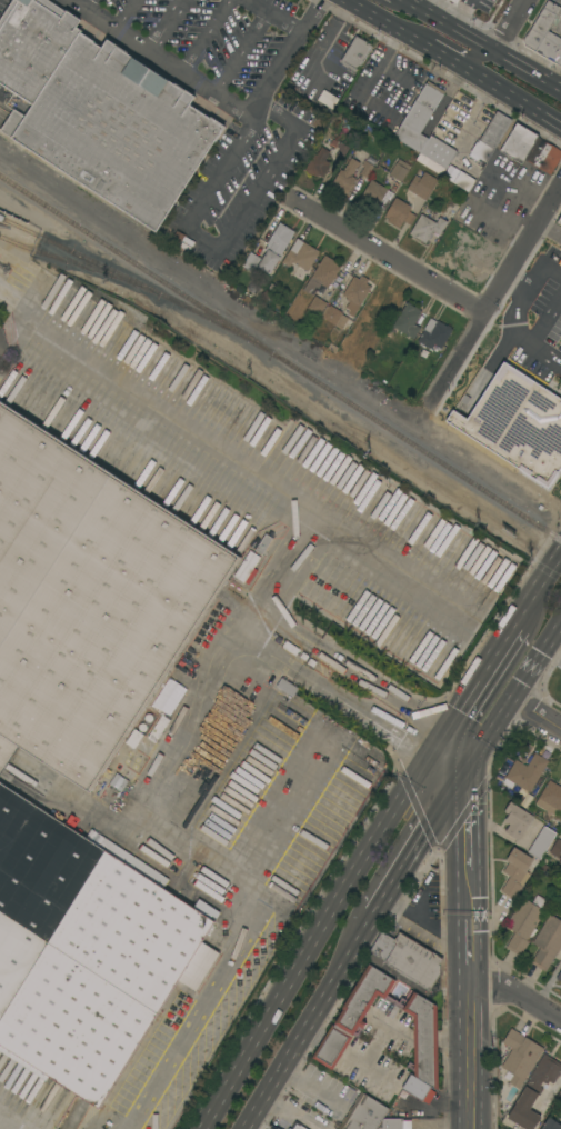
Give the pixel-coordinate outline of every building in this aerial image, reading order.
[(33,106),(0,84),(0,21),(14,0),(49,0),(67,12),(67,10),(81,20),(77,27),(83,31),(82,32),(96,41),(94,42),(102,48),(108,39),(128,52),(128,53),(174,83),(196,97),(190,104),(211,118),(211,117),(227,127),(217,141),(216,141),(157,232),(0,131),(14,109),(27,116),(33,106)] [(527,36),(549,0),(560,8),(548,30),(560,38),(560,56),(557,63),(557,64),(524,46),(522,40),(525,36),(527,36)] [(340,62),(350,47),(349,47),(355,36),(372,46),(357,72),(340,62)] [(393,137),(427,83),(443,93),(432,111),(433,112),(420,133),(429,139),(420,153),(393,137)] [(339,98),(332,110),(318,101),(324,89),(339,98)] [(494,150),(494,149),(479,140),(497,111),(512,120),(494,150)] [(522,163),(500,151),(517,122),(539,136),(538,138),(524,159),(522,163)] [(420,153),(429,139),(432,133),(458,150),(445,169),(420,153)] [(541,140),(560,152),(560,157),(551,176),(524,159),(538,138),(542,139),(541,140)] [(478,143),(479,140),(494,149),(492,152),(487,162),(479,157),(477,161),(468,156),(475,142),(478,143)] [(334,154),(337,151),(338,152),(340,149),(337,147),(340,142),(349,148),(342,159),(334,154)] [(331,163),(328,169),(329,169),(328,171),(327,170),(322,177),(319,174),(317,177),(315,176),(315,177),(312,174),(312,176),(307,172),(304,170),(313,153),(315,156),(321,147),(330,152),(325,161),(331,163)] [(441,176),(415,160),(420,153),(445,169),(441,176)] [(347,196),(330,186),(332,182),(333,182),(341,169),(343,171),(351,158),(360,163),(359,167),(358,166),(351,177),(357,179),(347,196)] [(408,170),(408,171),(401,182),(389,174),(397,163),(399,159),(410,167),(408,170)] [(365,178),(359,173),(363,167),(361,164),(363,160),(373,166),(365,178)] [(475,180),(469,192),(453,183),(461,171),(475,180)] [(425,201),(407,190),(415,176),(418,177),(419,174),(422,177),(424,172),(438,180),(425,201)] [(384,211),(378,207),(375,210),(359,199),(371,180),(394,194),(384,211)] [(395,198),(411,207),(409,212),(417,217),(411,226),(403,221),(400,228),(388,221),(389,220),(384,218),(395,198)] [(440,236),(433,231),(425,244),(409,234),(421,214),(422,214),(427,208),(441,217),(440,218),(448,222),(440,236)] [(294,232),(269,273),(257,267),(252,272),(242,266),(251,252),(261,259),(266,251),(264,250),(268,244),(267,243),(280,222),(294,232)] [(308,271),(293,262),(290,268),(282,262),(290,250),(297,239),(303,242),(320,251),(308,271)] [(324,254),(342,266),(335,276),(338,277),(337,279),(334,278),(328,289),(321,284),(318,289),(315,287),(313,290),(311,289),(308,293),(303,291),(324,254)] [(360,306),(354,303),(353,304),(351,303),(352,301),(350,300),(349,302),(345,300),(347,298),(342,294),(344,292),(340,290),(345,280),(350,283),(353,276),(359,279),(362,276),(369,280),(367,283),(371,287),(360,306)] [(314,296),(321,300),(324,294),(330,298),(320,316),(313,312),(311,317),(305,312),(308,308),(314,296)] [(392,327),(407,302),(422,311),(414,324),(421,328),(414,339),(392,327)] [(342,329),(335,324),(334,326),(322,318),(323,316),(321,314),(327,306),(329,307),(330,304),(332,306),(332,304),(342,311),(341,312),(342,312),(341,314),(349,319),(342,329)] [(448,326),(451,327),(451,329),(453,330),(442,349),(440,349),(440,350),(437,349),(438,347),(434,344),(431,350),(418,341),(420,337),(418,336),(422,327),(424,329),(430,318),(438,322),(438,321),(447,326),(448,326)] [(560,466),(560,399),(503,360),(465,419),(451,409),(444,420),(547,488),(560,466)] [(18,746),(0,734),(0,402),(242,559),(220,592),(91,792),(18,746)] [(266,533),(272,538),(262,554),(256,550),(266,533)] [(233,578),(249,585),(257,567),(254,566),(259,556),(246,550),(233,578)] [(18,746),(0,773),(0,734),(18,746)] [(530,793),(514,783),(511,789),(502,783),(505,779),(505,778),(515,760),(527,767),(535,753),(549,761),(530,793)] [(550,780),(560,787),(560,812),(558,809),(554,816),(535,805),(550,780)] [(77,832),(0,956),(0,783),(77,832)] [(534,817),(519,841),(505,832),(510,825),(504,821),(509,813),(504,811),(511,802),(534,817)] [(540,860),(529,853),(529,852),(528,852),(543,826),(557,833),(540,860)] [(46,1081),(0,1051),(0,956),(77,832),(86,838),(91,829),(169,880),(163,888),(194,908),(200,899),(221,913),(203,942),(220,953),(196,991),(181,982),(99,1109),(49,1077),(46,1081)] [(558,839),(560,841),(560,859),(549,852),(558,839)] [(510,876),(503,872),(509,862),(507,860),(514,848),(534,859),(527,871),(532,875),(524,888),(522,887),(514,900),(501,891),(510,876)] [(522,897),(532,902),(537,895),(549,902),(544,911),(545,911),(534,929),(537,930),(521,957),(505,948),(515,931),(513,930),(512,932),(505,928),(507,927),(505,927),(522,897)] [(550,913),(560,920),(560,946),(545,972),(531,963),(540,948),(532,943),(550,913)] [(427,996),(368,961),(372,953),(370,951),(381,932),(395,940),(399,933),(443,959),(440,966),(440,975),(427,996)] [(414,1077),(414,1017),(378,995),(362,1020),(367,1023),(363,1029),(359,1026),(352,1037),(332,1070),(312,1058),(332,1025),(334,1026),(343,1009),(342,1009),(369,965),(395,980),(387,996),(399,1002),(401,998),(409,1001),(414,992),(438,1006),(439,1091),(431,1087),(414,1077)] [(519,1089),(509,1082),(514,1075),(501,1067),(511,1051),(507,1048),(508,1047),(502,1043),(511,1028),(544,1049),(519,1089)] [(544,1053),(560,1064),(560,1071),(553,1083),(549,1081),(548,1085),(542,1082),(540,1087),(543,1089),(534,1103),(519,1095),(544,1053)] [(422,1101),(402,1088),(411,1075),(414,1077),(431,1087),(422,1101)] [(389,1109),(377,1128),(344,1128),(340,1127),(361,1092),(389,1109)] [(549,1117),(560,1125),(560,1128),(542,1128),(549,1117)] [(403,1119),(403,1128),(383,1128),(383,1121),(383,1119),(403,1119)] [(301,1126),(306,1128),(291,1128),(295,1120),(302,1125),(301,1126)]
